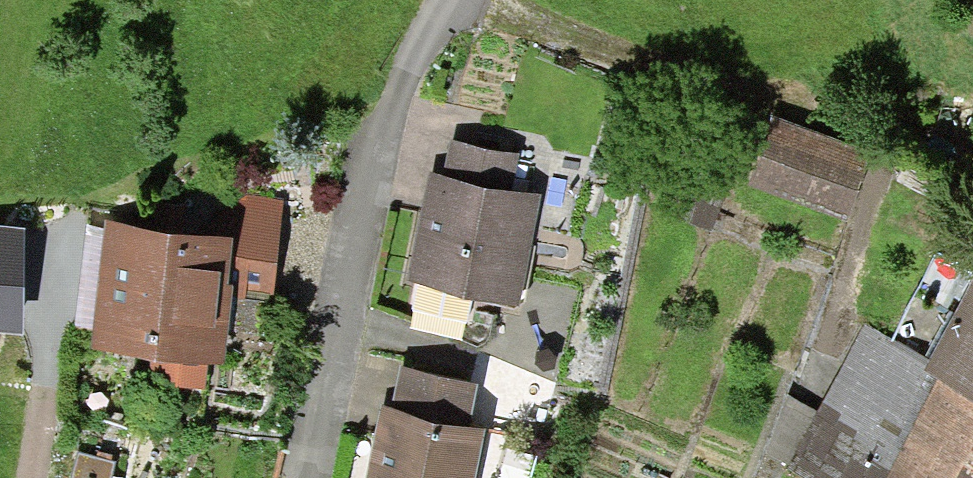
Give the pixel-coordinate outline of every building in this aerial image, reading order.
[(869,153),(771,117),(747,180),(846,216),(869,153)] [(442,175),(512,190),(519,155),(449,140),(442,175)] [(429,172),(406,283),(520,306),(543,196),(512,190),(442,175),(429,172)] [(728,193),(695,179),(678,218),(711,232),(728,193)] [(218,213),(214,236),(233,238),(228,285),(233,286),(232,298),(273,303),(283,200),(246,195),(218,213)] [(93,329),(90,351),(150,358),(147,383),(203,390),(206,365),(223,367),(232,298),(233,286),(228,285),(233,238),(214,236),(105,223),(104,229),(93,329)] [(23,336),(25,230),(0,226),(0,334),(23,336)] [(93,329),(104,229),(86,227),(74,327),(93,329)] [(927,360),(922,368),(972,395),(972,275),(927,360)] [(922,368),(927,360),(865,324),(786,469),(801,477),(972,477),(972,395),(922,368)] [(400,369),(392,409),(469,424),(477,384),(400,369)] [(367,477),(475,477),(485,428),(469,424),(392,409),(381,407),(367,477)] [(78,451),(71,477),(111,477),(115,461),(78,451)]
